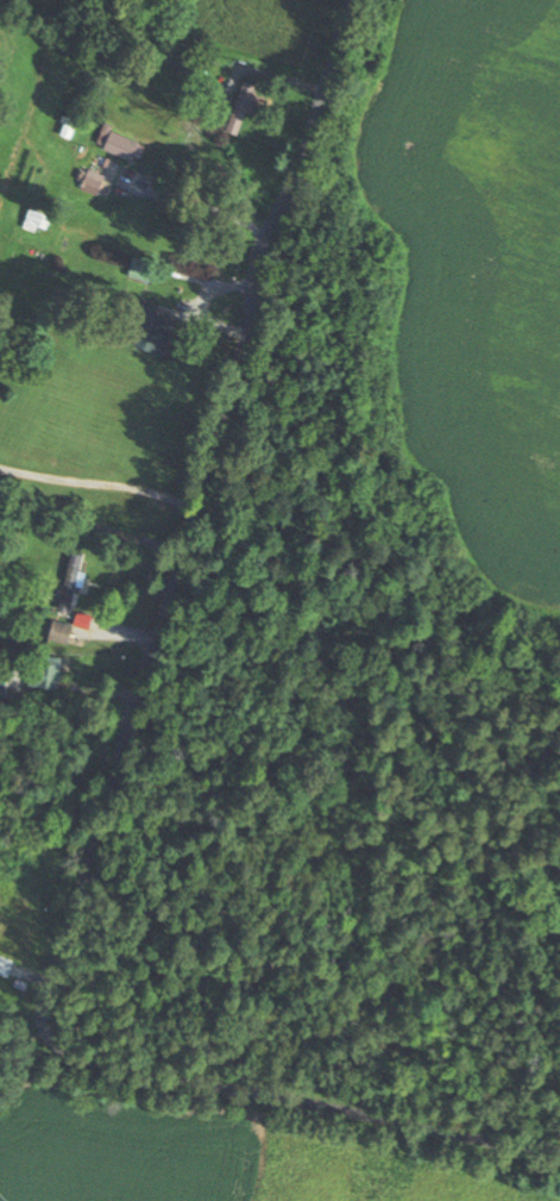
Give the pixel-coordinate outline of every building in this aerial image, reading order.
[(246,80),(225,128),(241,135),(261,86),(246,80)] [(61,134),(72,138),(88,101),(76,96),(61,134)] [(100,143),(135,161),(145,142),(109,125),(100,143)] [(108,177),(92,169),(84,185),(100,193),(108,177)] [(47,232),(53,215),(31,206),(24,223),(47,232)] [(180,320),(149,308),(137,343),(168,354),(180,320)] [(78,613),(82,593),(89,594),(92,579),(66,576),(61,610),(78,613)] [(49,639),(71,646),(77,625),(56,618),(49,639)] [(65,686),(65,662),(31,662),(31,686),(65,686)] [(10,699),(10,679),(0,679),(0,699),(10,699)] [(14,976),(14,959),(0,959),(0,976),(14,976)]
